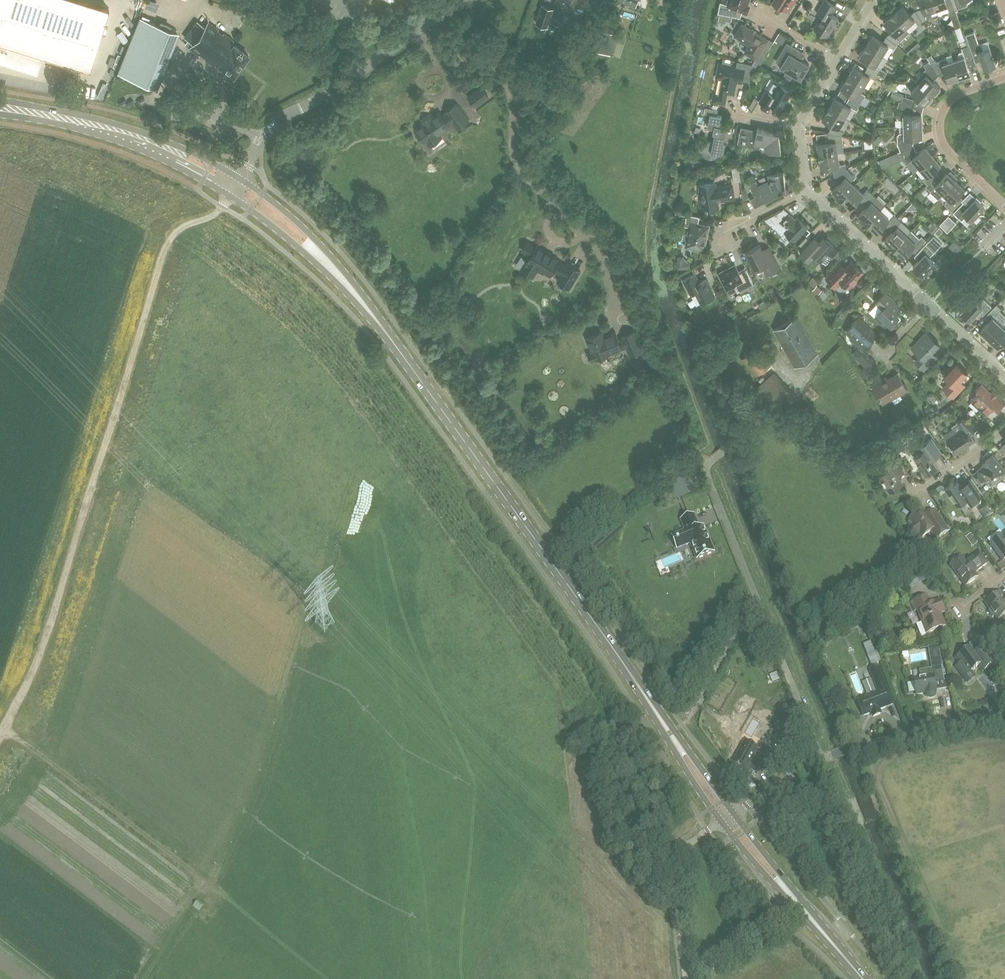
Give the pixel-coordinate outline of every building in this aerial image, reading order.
[(36,71),(42,54),(89,69),(105,21),(39,0),(0,0),(0,59),(36,71)] [(536,22),(548,26),(552,14),(578,23),(587,0),(556,0),(554,7),(542,4),(536,22)] [(718,13),(740,17),(743,11),(747,13),(750,6),(747,5),(749,0),(729,0),(727,3),(720,1),(718,13)] [(784,8),(789,11),(794,2),(795,0),(773,0),(773,1),(778,4),(776,7),(782,10),(784,8)] [(827,0),(824,0),(817,12),(822,15),(814,29),(827,36),(828,35),(829,36),(832,30),(831,30),(838,17),(831,13),(836,6),(827,0)] [(936,9),(933,0),(920,0),(922,7),(916,9),(922,20),(927,18),(930,17),(932,14),(931,11),(936,9)] [(952,0),(933,0),(936,9),(948,5),(951,16),(957,14),(952,0)] [(957,9),(968,5),(966,0),(954,0),(957,9)] [(910,32),(918,23),(922,20),(916,9),(910,14),(902,5),(901,6),(900,4),(895,10),(896,11),(893,13),(906,27),(910,32)] [(887,36),(896,43),(900,40),(910,32),(906,27),(893,13),(888,17),(888,16),(883,20),(884,21),(892,30),(887,36)] [(117,73),(155,87),(177,32),(140,17),(117,73)] [(233,76),(248,55),(231,42),(233,40),(223,33),(222,34),(217,30),(218,29),(208,22),(205,27),(197,21),(185,37),(193,43),(189,48),(199,55),(200,53),(206,57),(204,59),(215,66),(216,63),(233,76)] [(756,58),(753,63),(760,65),(769,50),(764,46),(768,40),(742,24),(735,35),(750,44),(745,52),(756,58)] [(961,26),(955,29),(959,41),(965,39),(961,26)] [(610,32),(608,31),(599,28),(596,27),(589,46),(610,53),(613,54),(620,35),(617,34),(610,32)] [(974,31),(966,34),(970,46),(975,60),(981,58),(981,60),(984,68),(996,64),(999,58),(1001,57),(996,45),(994,38),(981,43),(978,44),(974,31)] [(893,48),(896,43),(887,36),(883,41),(872,35),(866,46),(882,55),(888,45),(893,48)] [(787,69),(786,71),(784,75),(790,79),(793,75),(794,73),(801,78),(809,64),(803,60),(806,54),(800,50),(792,46),(791,44),(787,42),(783,49),(789,52),(782,65),(781,66),(787,69)] [(959,58),(953,60),(959,77),(970,73),(967,63),(973,61),(967,45),(961,47),(962,50),(959,51),(958,55),(959,58)] [(867,67),(878,74),(884,77),(887,72),(876,66),(882,55),(866,46),(860,56),(870,62),(867,67)] [(714,94),(713,100),(725,103),(727,92),(734,93),(736,81),(742,82),(742,80),(745,68),(736,66),(730,65),(731,60),(723,58),(722,63),(719,63),(717,73),(717,77),(722,78),(719,94),(714,94)] [(935,59),(930,62),(938,74),(945,70),(948,81),(959,77),(953,60),(949,62),(948,59),(945,58),(941,60),(937,61),(935,59)] [(940,86),(933,80),(932,79),(938,74),(930,62),(929,61),(924,64),(926,68),(921,74),(921,77),(923,78),(919,83),(932,95),(933,94),(934,95),(936,95),(941,90),(940,88),(939,87),(940,86)] [(564,72),(551,63),(545,73),(558,82),(564,72)] [(875,79),(878,74),(867,67),(864,72),(854,66),(847,76),(864,86),(870,76),(875,79)] [(860,91),(864,86),(847,76),(841,87),(851,93),(848,98),(859,104),(865,94),(860,91)] [(792,91),(779,83),(772,94),(766,91),(760,101),(770,107),(772,104),(781,109),(787,99),(788,99),(791,93),(792,91)] [(933,97),(931,96),(932,95),(919,83),(911,92),(925,104),(925,103),(927,104),(928,104),(933,99),(933,97)] [(475,105),(488,96),(481,86),(468,96),(475,105)] [(900,100),(899,100),(913,105),(915,99),(903,95),(901,101),(900,100)] [(755,97),(750,106),(752,109),(758,99),(755,97)] [(856,109),(859,104),(848,98),(846,103),(835,97),(829,107),(845,117),(851,106),(856,109)] [(911,111),(913,105),(899,100),(897,106),(911,111)] [(422,139),(423,140),(425,143),(427,142),(430,145),(442,137),(439,133),(450,125),(449,124),(453,122),(458,128),(469,120),(457,103),(445,111),(447,113),(443,115),(440,111),(415,129),(418,133),(416,134),(421,141),(422,139)] [(872,103),(869,109),(874,112),(877,106),(872,103)] [(704,113),(710,114),(708,126),(714,127),(713,131),(715,132),(713,142),(711,141),(706,142),(703,146),(703,150),(704,154),(708,157),(711,157),(716,156),(718,153),(723,154),(726,143),(724,143),(727,129),(720,128),(721,124),(720,124),(722,116),(718,115),(719,109),(705,107),(704,113)] [(845,117),(829,107),(823,118),(833,124),(828,132),(841,135),(850,120),(845,117)] [(910,114),(897,114),(897,117),(899,119),(904,119),(904,126),(922,125),(922,113),(910,114)] [(922,125),(904,126),(904,132),(900,132),(897,135),(897,138),(898,143),(900,151),(914,145),(912,140),(911,137),(923,137),(922,125)] [(766,144),(767,152),(767,153),(781,151),(779,136),(780,135),(781,135),(781,134),(782,134),(782,133),(782,132),(781,131),(781,130),(780,130),(779,130),(778,130),(777,130),(776,131),(776,132),(776,133),(773,133),(774,131),(757,128),(757,130),(752,133),(751,133),(740,131),(738,143),(760,148),(761,143),(766,144)] [(842,139),(841,135),(828,132),(829,141),(817,143),(819,155),(838,152),(844,151),(842,139)] [(914,145),(900,151),(897,152),(907,163),(914,172),(919,167),(933,155),(926,146),(917,153),(914,145)] [(840,164),(838,152),(819,155),(821,167),(833,165),(834,175),(846,168),(845,163),(840,164)] [(926,186),(937,175),(933,171),(941,164),(933,155),(919,167),(927,176),(923,179),(928,184),(926,186)] [(888,165),(885,157),(879,159),(882,167),(888,165)] [(739,166),(732,167),(734,181),(741,180),(739,166)] [(837,194),(841,198),(854,184),(851,181),(855,177),(850,172),(846,168),(834,175),(841,181),(833,190),(832,191),(837,195),(837,194)] [(765,199),(782,191),(784,190),(785,191),(786,191),(787,191),(788,191),(788,190),(789,190),(789,189),(789,188),(789,187),(788,186),(787,185),(786,185),(785,183),(784,171),(779,172),(778,171),(775,171),(775,172),(770,173),(771,180),(759,186),(756,180),(749,184),(755,196),(762,192),(765,199)] [(938,199),(944,193),(956,180),(955,179),(957,177),(950,171),(948,173),(948,172),(940,180),(937,175),(926,186),(930,190),(930,191),(930,190),(938,198),(938,199)] [(948,198),(945,201),(945,204),(952,210),(962,200),(957,196),(965,188),(956,180),(944,193),(948,198)] [(715,182),(700,184),(703,209),(706,209),(708,209),(718,207),(717,200),(734,198),(732,184),(716,187),(715,182)] [(863,202),(871,193),(867,189),(863,193),(854,184),(841,198),(850,207),(859,198),(863,202)] [(884,205),(871,193),(863,202),(867,206),(859,215),(868,223),(880,209),(884,205)] [(975,198),(969,204),(968,206),(964,202),(953,212),(962,220),(967,225),(972,220),(978,214),(984,213),(984,207),(980,202),(981,201),(977,197),(975,198)] [(780,221),(788,213),(783,208),(772,215),(765,219),(774,228),(780,221)] [(889,218),(880,209),(868,223),(876,231),(885,223),(889,227),(897,217),(893,214),(889,218)] [(784,231),(786,232),(795,241),(808,227),(798,217),(795,219),(788,213),(780,221),(787,228),(784,231)] [(704,250),(706,242),(703,242),(705,233),(707,233),(709,226),(698,223),(700,217),(687,214),(685,226),(690,227),(686,243),(694,244),(693,248),(704,250)] [(911,230),(897,217),(889,227),(893,231),(885,239),(894,248),(911,230)] [(933,219),(927,225),(930,227),(928,229),(932,232),(939,225),(933,219)] [(943,230),(939,226),(935,231),(939,235),(943,230)] [(911,230),(894,248),(903,256),(911,247),(915,252),(924,242),(911,230)] [(934,235),(916,254),(920,258),(913,266),(922,275),(929,274),(929,268),(935,261),(930,257),(942,243),(934,235)] [(826,263),(832,257),(839,250),(833,245),(833,246),(824,238),(824,237),(820,241),(815,237),(800,252),(809,261),(815,254),(821,260),(822,259),(826,263)] [(954,240),(949,245),(956,252),(961,247),(954,240)] [(526,261),(524,264),(522,269),(533,276),(536,271),(538,267),(550,274),(554,269),(562,274),(558,281),(569,288),(580,270),(569,263),(567,266),(559,261),(559,260),(552,255),(551,256),(544,252),(544,251),(537,246),(536,247),(528,242),(523,250),(530,254),(528,259),(527,258),(526,260),(526,261)] [(780,267),(770,248),(763,251),(760,244),(746,251),(755,268),(763,265),(767,274),(780,267)] [(684,255),(677,255),(677,268),(690,268),(690,262),(689,262),(684,256),(684,255)] [(852,261),(846,268),(841,263),(826,278),(836,287),(842,280),(850,288),(856,281),(855,280),(863,271),(852,261)] [(754,284),(746,270),(739,273),(735,265),(719,273),(727,289),(734,285),(737,292),(754,284)] [(700,282),(695,273),(683,279),(691,294),(696,292),(702,303),(704,302),(706,303),(712,300),(712,298),(715,296),(714,295),(715,294),(711,288),(710,288),(706,279),(700,282)] [(818,281),(813,275),(808,280),(813,286),(818,281)] [(862,277),(856,283),(861,287),(866,281),(862,277)] [(823,289),(817,284),(813,289),(818,294),(823,289)] [(886,328),(889,324),(892,327),(901,317),(897,313),(902,308),(896,302),(885,292),(876,302),(877,303),(883,309),(878,314),(875,317),(886,328)] [(978,303),(973,298),(970,295),(961,305),(961,311),(970,320),(977,312),(982,316),(992,306),(983,298),(978,303)] [(766,306),(762,299),(745,309),(749,316),(766,306)] [(1001,325),(1002,325),(1004,322),(996,314),(1001,308),(997,304),(985,316),(990,320),(980,330),(982,331),(980,333),(986,339),(988,337),(989,338),(1001,325)] [(774,329),(795,366),(818,352),(797,316),(774,329)] [(859,317),(852,325),(846,330),(851,334),(851,338),(859,346),(854,351),(854,354),(866,365),(861,370),(867,376),(877,364),(862,350),(870,341),(870,338),(873,336),(875,335),(877,334),(859,317)] [(1001,325),(989,338),(997,346),(1004,338),(1004,328),(1002,325),(1001,325)] [(607,354),(627,346),(630,355),(643,350),(635,330),(623,335),(623,337),(619,339),(616,332),(607,335),(607,336),(606,337),(604,336),(603,335),(604,335),(604,334),(603,331),(587,337),(592,351),(588,353),(591,360),(600,357),(599,354),(606,351),(607,354)] [(937,355),(935,357),(930,352),(939,343),(926,331),(912,347),(921,355),(915,361),(924,370),(937,355)] [(957,363),(945,376),(950,381),(943,387),(953,397),(963,387),(958,382),(967,372),(957,363)] [(755,389),(774,410),(793,393),(775,372),(755,389)] [(884,381),(883,378),(872,384),(883,402),(892,397),(891,396),(895,394),(896,396),(908,389),(898,373),(884,381)] [(971,401),(972,401),(985,414),(985,415),(986,415),(992,408),(991,406),(992,405),(998,411),(1004,404),(996,397),(997,395),(998,395),(993,390),(993,391),(991,392),(982,384),(983,384),(982,383),(976,389),(979,392),(971,401)] [(944,434),(947,439),(956,453),(964,447),(963,447),(968,443),(969,444),(975,440),(970,432),(977,427),(965,416),(957,421),(962,429),(957,432),(954,427),(944,434)] [(932,458),(934,456),(940,452),(941,453),(942,453),(931,437),(918,446),(921,451),(914,456),(926,474),(938,466),(932,458)] [(892,445),(897,453),(900,450),(894,441),(893,438),(889,441),(892,445)] [(893,469),(899,465),(892,454),(881,461),(886,467),(885,471),(878,475),(884,485),(884,489),(892,490),(903,483),(893,469)] [(1002,476),(1004,480),(1004,469),(993,455),(982,463),(983,465),(973,474),(981,484),(987,479),(991,485),(1002,476)] [(679,461),(670,469),(677,476),(685,467),(679,461)] [(960,504),(967,506),(981,496),(971,480),(962,486),(957,480),(945,488),(958,505),(960,504)] [(987,503),(978,509),(985,519),(994,513),(987,503)] [(914,537),(919,533),(921,535),(930,529),(937,540),(949,531),(935,510),(928,515),(924,510),(910,520),(913,525),(908,528),(914,537)] [(675,543),(677,547),(677,548),(678,548),(686,544),(691,542),(697,558),(697,559),(714,552),(710,542),(707,535),(704,526),(699,528),(694,515),(681,520),(686,530),(672,536),(675,543)] [(958,536),(954,530),(950,532),(954,539),(958,536)] [(1004,559),(1004,535),(1004,536),(1003,535),(991,544),(1003,561),(1004,559)] [(967,562),(966,560),(963,557),(951,566),(966,586),(978,577),(974,572),(977,569),(978,570),(988,563),(980,552),(967,562)] [(997,595),(986,604),(990,610),(988,612),(992,617),(994,615),(998,620),(1004,615),(1004,596),(1003,595),(1000,598),(997,595)] [(941,600),(934,603),(930,604),(927,596),(912,602),(915,611),(918,610),(924,625),(926,624),(929,633),(946,626),(940,613),(945,611),(941,600)] [(921,677),(914,678),(914,682),(916,692),(916,694),(926,693),(928,697),(932,698),(935,696),(936,691),(937,691),(935,682),(945,681),(942,666),(943,666),(939,645),(928,647),(932,668),(930,668),(931,676),(922,677),(921,677)] [(963,677),(971,671),(979,666),(983,671),(996,662),(984,647),(977,652),(973,652),(968,645),(961,651),(962,653),(956,658),(961,665),(957,668),(963,677)] [(995,646),(991,649),(997,656),(1001,652),(995,646)] [(871,663),(881,659),(878,652),(875,653),(868,656),(871,663)] [(882,713),(880,709),(892,704),(886,689),(884,682),(878,668),(871,671),(879,692),(858,700),(864,715),(871,712),(873,717),(882,713)] [(777,672),(770,675),(773,682),(780,679),(777,672)] [(796,730),(789,715),(780,719),(787,734),(796,730)] [(761,750),(756,747),(745,741),(738,755),(735,761),(757,774),(772,749),(764,744),(761,750)] [(204,904),(198,899),(192,905),(198,910),(204,904)]
